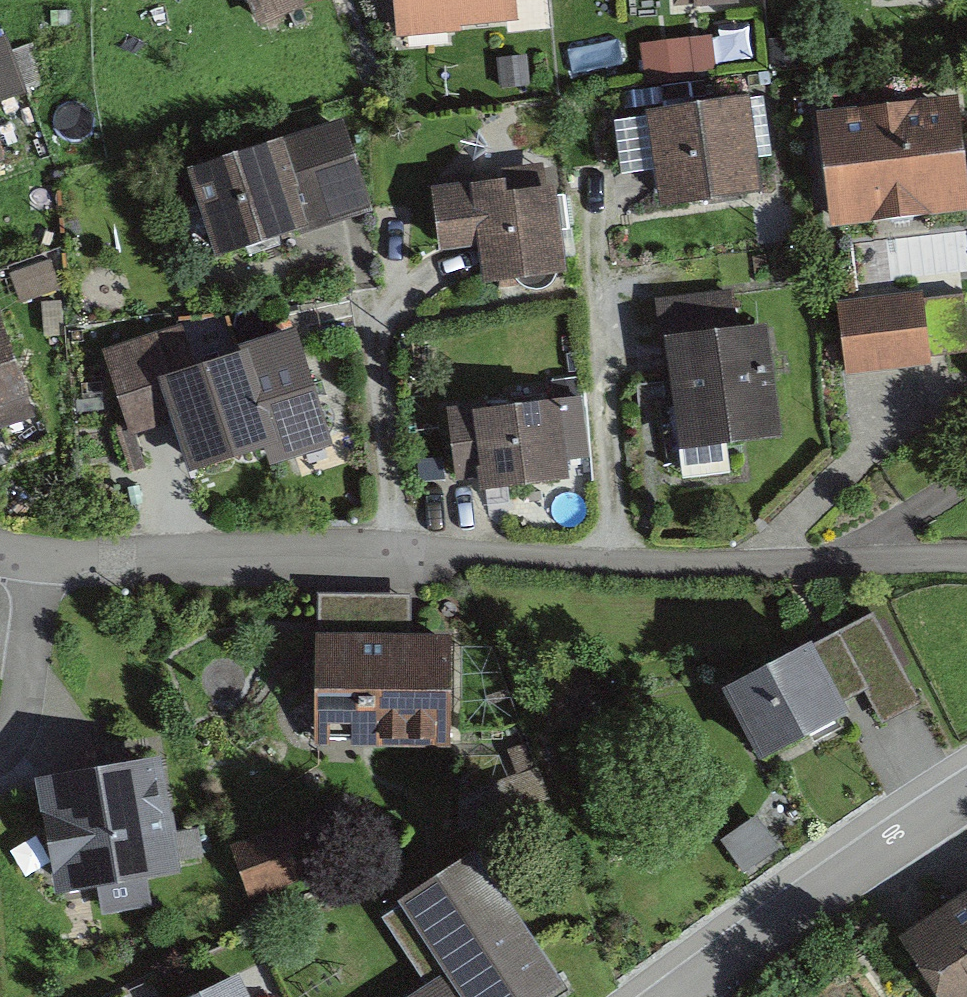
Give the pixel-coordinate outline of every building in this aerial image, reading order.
[(300,0),(244,0),(258,31),(305,11),(300,0)] [(394,23),(511,18),(510,0),(393,0),(394,23)] [(525,19),(538,19),(537,0),(524,0),(525,19)] [(0,43),(0,96),(19,89),(2,42),(0,43)] [(754,100),(623,117),(636,222),(767,205),(754,100)] [(954,102),(816,118),(829,228),(966,212),(954,102)] [(341,123),(187,171),(214,259),(369,210),(341,123)] [(501,182),(431,187),(436,249),(472,246),(476,293),(557,286),(549,190),(502,194),(501,182)] [(729,293),(658,303),(682,477),(728,471),(724,440),(771,433),(757,327),(735,330),(729,293)] [(843,310),(850,368),(966,354),(966,336),(962,295),(843,310)] [(0,323),(0,415),(26,407),(0,323)] [(189,328),(104,354),(129,438),(169,425),(186,480),(263,457),(268,472),(328,453),(293,340),(201,368),(189,328)] [(557,400),(451,412),(458,483),(474,481),(476,495),(566,486),(557,400)] [(874,617),(716,701),(752,769),(842,721),(834,707),(858,695),(879,733),(924,709),(874,617)] [(452,639),(312,639),(311,738),(451,739),(452,639)] [(170,763),(35,781),(51,896),(186,878),(170,763)] [(321,813),(230,849),(249,900),(341,864),(321,813)] [(554,985),(467,858),(407,898),(457,972),(420,996),(537,996),(554,985)] [(903,940),(941,996),(966,996),(966,898),(903,940)] [(196,996),(247,996),(238,977),(196,996)]
